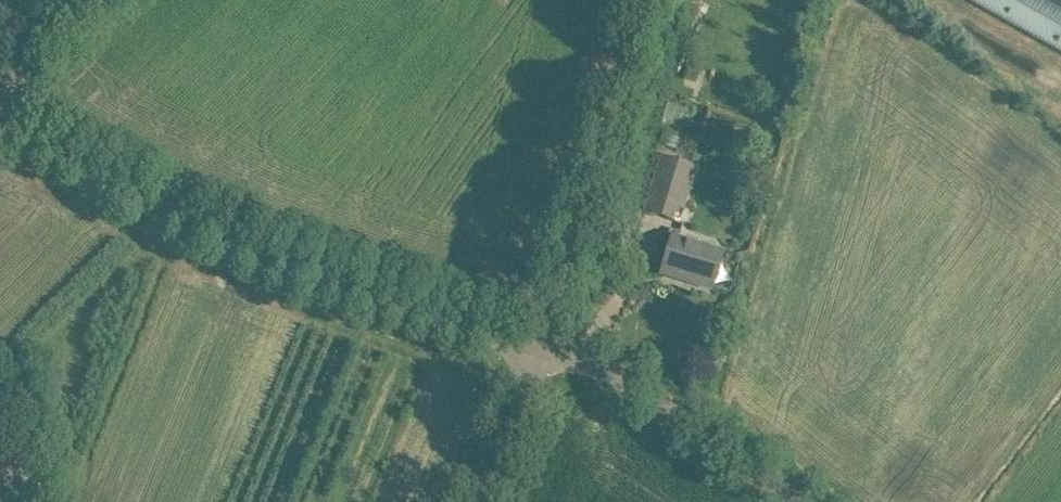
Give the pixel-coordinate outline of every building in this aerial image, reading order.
[(1060,52),(1060,0),(970,0),(1060,52)] [(645,212),(679,222),(695,168),(662,158),(645,212)] [(662,274),(712,290),(723,254),(673,239),(662,274)] [(0,478),(0,501),(12,501),(0,478)]
